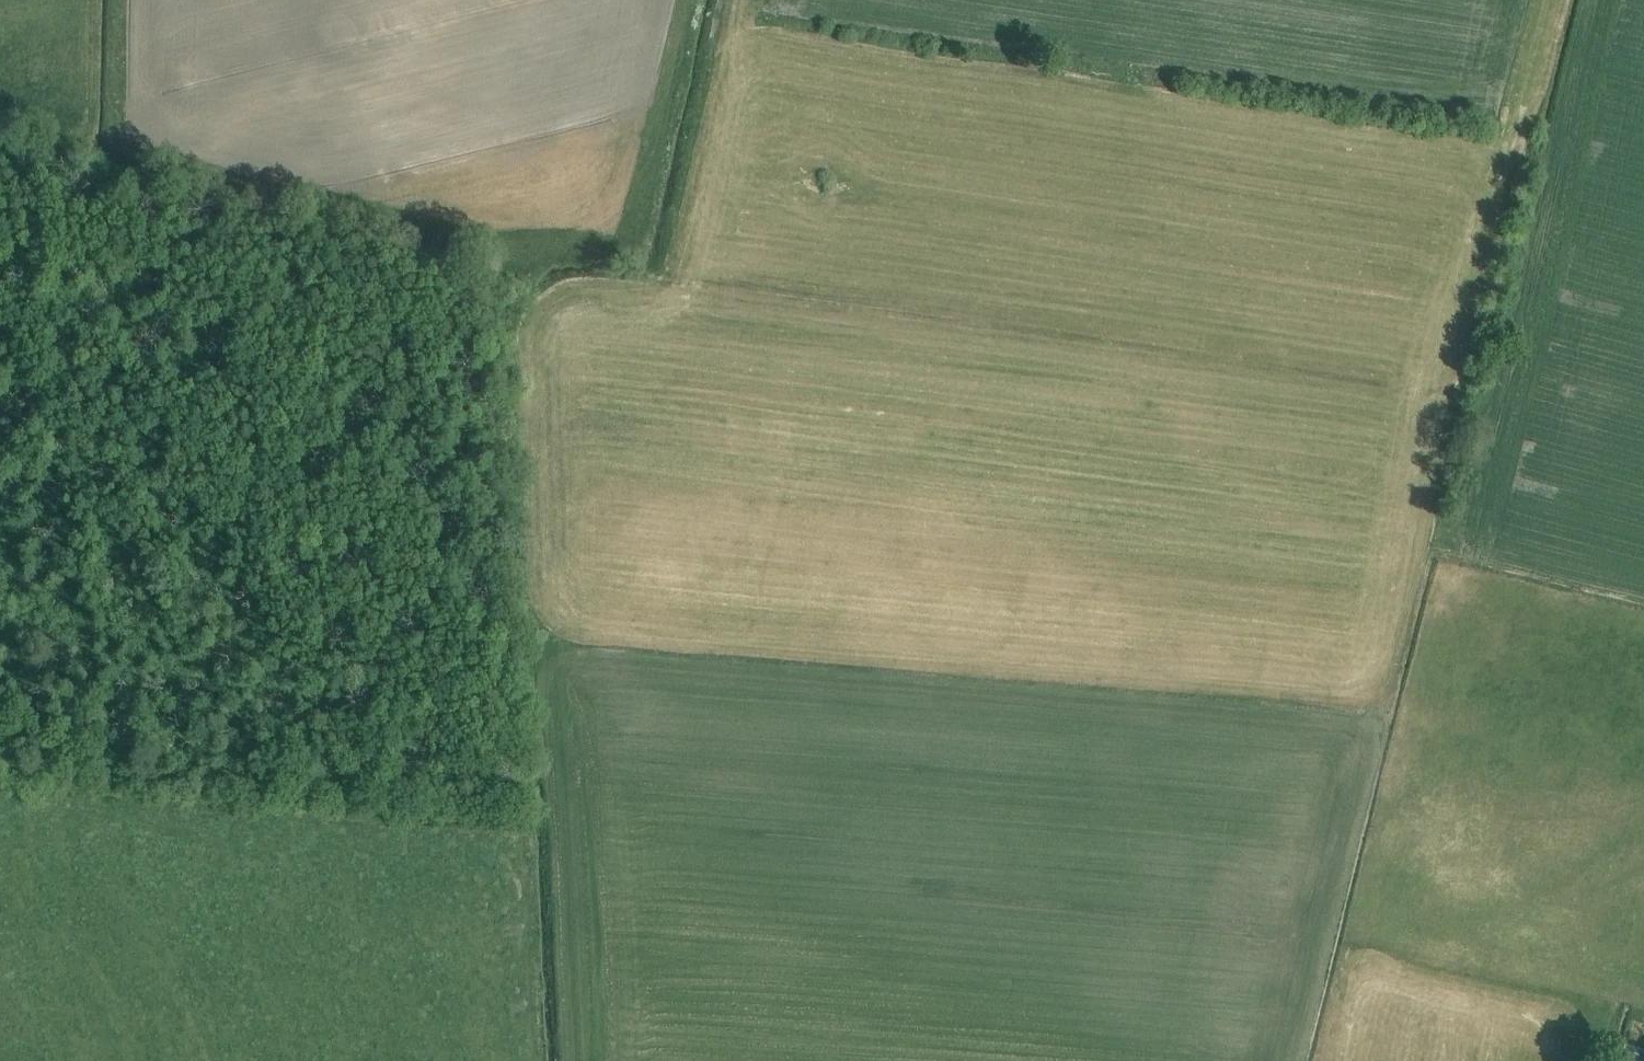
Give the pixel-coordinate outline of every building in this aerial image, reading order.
[(1623,1048),(1620,1060),(1643,1060),(1643,1053),(1623,1048)]
